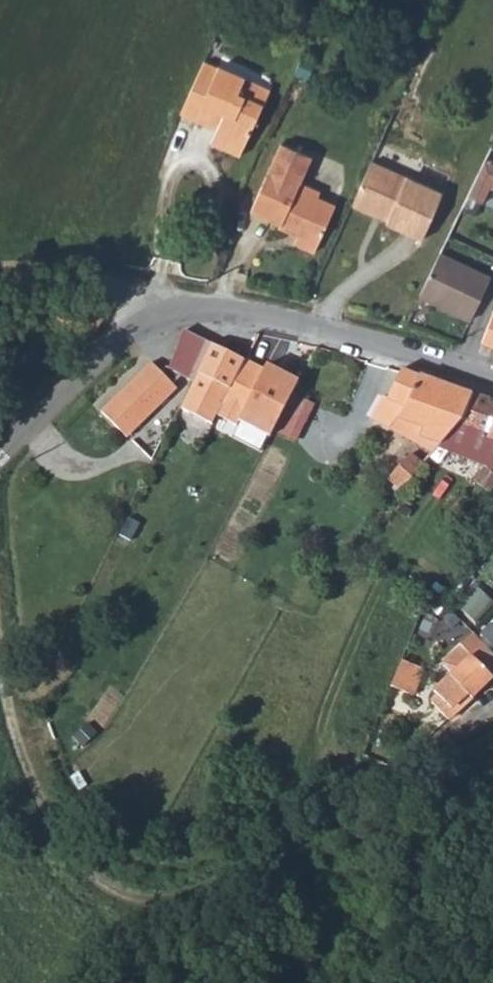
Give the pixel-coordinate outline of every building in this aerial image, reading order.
[(181,116),(194,121),(207,127),(213,115),(222,119),(212,142),(241,155),(263,104),(252,99),(258,84),(218,66),(204,60),(191,90),(181,116)] [(269,89),(258,84),(252,99),(263,104),(269,89)] [(313,156),(280,142),(250,210),(280,224),(297,232),(295,237),(293,241),(313,251),(335,205),(316,196),(318,191),(301,183),(313,156)] [(386,216),(384,220),(383,223),(418,238),(439,192),(369,161),(349,204),(374,215),(375,212),(386,216)] [(473,196),(486,202),(492,187),(492,163),(489,161),(473,196)] [(386,216),(375,212),(374,215),(384,220),(386,216)] [(278,228),(295,237),(297,232),(280,224),(278,228)] [(489,281),(438,256),(418,297),(469,322),(489,281)] [(492,313),(481,342),(492,346),(492,313)] [(184,329),(182,334),(209,346),(211,343),(184,329)] [(183,376),(194,381),(209,346),(182,334),(166,367),(165,366),(163,369),(154,361),(103,411),(131,438),(181,387),(176,382),(183,376)] [(181,409),(211,422),(216,414),(227,391),(243,358),(211,343),(209,346),(194,381),(181,409)] [(266,369),(243,358),(227,391),(216,414),(238,425),(239,422),(272,438),(275,431),(293,395),(300,381),(267,365),(266,369)] [(400,429),(440,445),(456,427),(460,422),(472,395),(420,374),(401,367),(400,369),(384,400),(381,399),(373,422),(394,431),(400,429)] [(289,438),(306,401),(293,395),(275,431),(289,438)] [(492,438),(492,401),(472,395),(460,422),(456,427),(492,438)] [(294,441),(312,404),(306,401),(289,438),(294,441)] [(400,429),(394,431),(436,451),(440,445),(400,429)] [(387,481),(400,490),(424,463),(411,454),(387,481)] [(413,584),(408,592),(421,601),(427,594),(413,584)] [(461,605),(476,621),(492,607),(492,602),(481,588),(461,605)] [(475,632),(462,643),(473,654),(485,643),(475,632)] [(492,677),(492,651),(485,643),(473,654),(462,643),(442,662),(454,674),(435,691),(439,695),(432,701),(449,719),(492,677)] [(426,671),(403,661),(392,686),(407,692),(411,682),(419,685),(426,671)] [(414,695),(419,685),(411,682),(407,692),(414,695)] [(63,770),(84,805),(102,794),(81,760),(63,770)]
